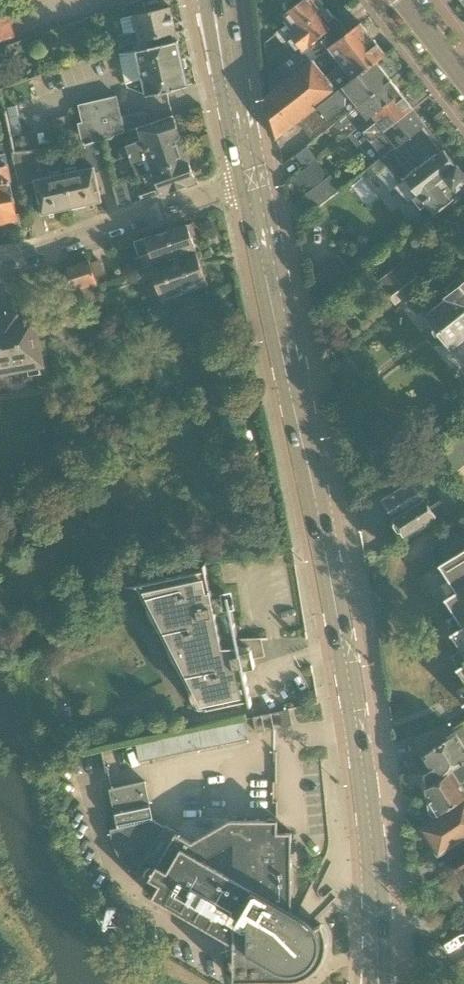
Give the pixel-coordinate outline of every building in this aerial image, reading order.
[(348,33),(336,17),(332,20),(316,0),(289,0),(287,1),(289,10),(284,15),(296,30),(291,35),(303,50),(308,46),(317,57),(348,33)] [(138,31),(122,34),(118,35),(120,47),(126,44),(176,33),(170,6),(135,14),(138,31)] [(15,35),(8,13),(0,15),(0,40),(15,35)] [(374,64),(377,62),(386,55),(361,22),(348,33),(317,57),(313,59),(322,70),(333,61),(331,57),(334,54),(343,66),(342,67),(343,67),(332,76),(332,77),(329,80),(339,91),(374,64)] [(126,84),(144,80),(147,95),(188,85),(178,41),(119,54),(126,84)] [(321,70),(322,70),(313,59),(266,96),(271,118),(326,76),(321,70)] [(358,107),(391,80),(377,62),(374,64),(339,91),(299,122),(311,137),(328,124),(328,119),(346,105),(346,97),(349,95),(358,106),(358,107)] [(339,91),(329,80),(326,76),(271,118),(277,140),(299,122),(339,91)] [(358,106),(335,124),(339,128),(350,120),(356,128),(363,123),(362,123),(401,93),(391,80),(358,107),(358,106)] [(367,130),(364,132),(366,134),(354,144),(359,151),(371,142),(413,109),(401,93),(362,123),(363,123),(367,130)] [(85,147),(102,141),(102,140),(124,132),(115,97),(78,105),(82,123),(78,123),(83,145),(85,147)] [(397,147),(425,124),(413,109),(371,142),(382,156),(396,146),(397,147)] [(129,156),(182,138),(174,115),(138,128),(142,140),(126,146),(129,156)] [(396,146),(382,156),(371,165),(378,173),(387,166),(399,182),(395,186),(409,204),(415,199),(421,208),(427,204),(435,214),(461,193),(460,193),(463,190),(463,173),(458,165),(457,166),(444,149),(441,151),(423,127),(426,125),(425,124),(397,147),(396,146)] [(144,176),(189,160),(182,138),(129,156),(132,166),(136,175),(143,173),(144,176)] [(109,169),(107,159),(102,141),(85,147),(83,145),(83,146),(81,147),(86,168),(66,173),(67,180),(72,209),(102,202),(95,172),(109,169)] [(121,159),(129,156),(126,146),(118,149),(121,159)] [(304,167),(316,157),(307,147),(296,156),(304,167)] [(67,180),(66,173),(43,177),(37,150),(12,153),(19,185),(34,182),(41,215),(72,209),(67,180)] [(18,220),(6,154),(0,156),(0,223),(18,220)] [(148,187),(139,190),(142,200),(196,182),(189,160),(144,176),(148,187)] [(308,189),(327,176),(316,161),(298,174),(292,178),(297,186),(303,181),(308,189)] [(313,210),(341,189),(331,175),(303,196),(313,210)] [(155,265),(196,251),(191,234),(194,233),(192,226),(188,227),(188,226),(179,229),(178,228),(136,242),(140,256),(150,253),(155,265)] [(196,251),(155,265),(141,270),(144,280),(154,276),(162,298),(207,283),(196,251)] [(67,268),(73,305),(96,298),(92,285),(97,283),(90,261),(67,268)] [(403,265),(384,280),(390,287),(388,289),(397,301),(421,283),(412,271),(409,273),(403,265)] [(459,277),(445,288),(451,296),(448,299),(449,300),(430,315),(453,345),(463,336),(463,283),(459,277)] [(74,324),(71,301),(71,298),(58,300),(62,326),(74,324)] [(43,365),(34,318),(18,321),(17,315),(0,318),(0,373),(43,365)] [(440,453),(456,471),(463,464),(463,432),(440,453)] [(442,499),(431,505),(415,480),(385,500),(396,517),(392,519),(394,522),(392,526),(396,533),(400,533),(404,531),(407,535),(435,518),(436,520),(450,512),(442,499)] [(439,565),(456,592),(445,599),(462,626),(451,634),(463,655),(463,549),(439,565)] [(124,589),(138,586),(200,708),(194,709),(194,711),(250,699),(251,704),(252,704),(245,668),(255,666),(253,655),(261,653),(258,638),(238,639),(229,595),(227,596),(228,597),(213,600),(205,564),(204,564),(205,569),(124,587),(124,589)] [(257,732),(275,728),(292,725),(289,710),(254,717),(257,732)] [(136,742),(140,762),(248,739),(244,720),(136,742)] [(447,736),(446,736),(450,733),(445,726),(416,737),(423,756),(422,756),(423,763),(429,772),(425,774),(426,781),(428,784),(426,785),(426,787),(463,762),(463,728),(448,739),(447,736)] [(426,787),(427,792),(429,795),(427,796),(429,814),(435,817),(463,799),(463,788),(460,782),(463,779),(463,762),(426,787)] [(133,869),(138,873),(165,827),(154,820),(146,781),(110,789),(118,828),(111,829),(112,836),(113,842),(116,849),(119,855),(123,860),(127,865),(133,869)] [(423,830),(438,854),(463,838),(463,804),(423,830)] [(292,912),(292,911),(292,833),(278,833),(278,821),(230,821),(192,842),(176,833),(156,867),(153,865),(149,866),(146,869),(145,873),(146,875),(147,877),(149,879),(160,885),(152,898),(234,945),(234,981),(249,981),(253,981),(288,981),(295,980),(299,979),(304,978),(308,976),(312,973),(316,970),(319,966),(322,962),(324,958),(326,953),(327,948),(327,943),(327,938),(325,933),(324,928),(321,924),(314,928),(311,925),(308,922),(305,920),(292,912)] [(135,911),(126,906),(124,905),(114,923),(125,929),(135,911)]
